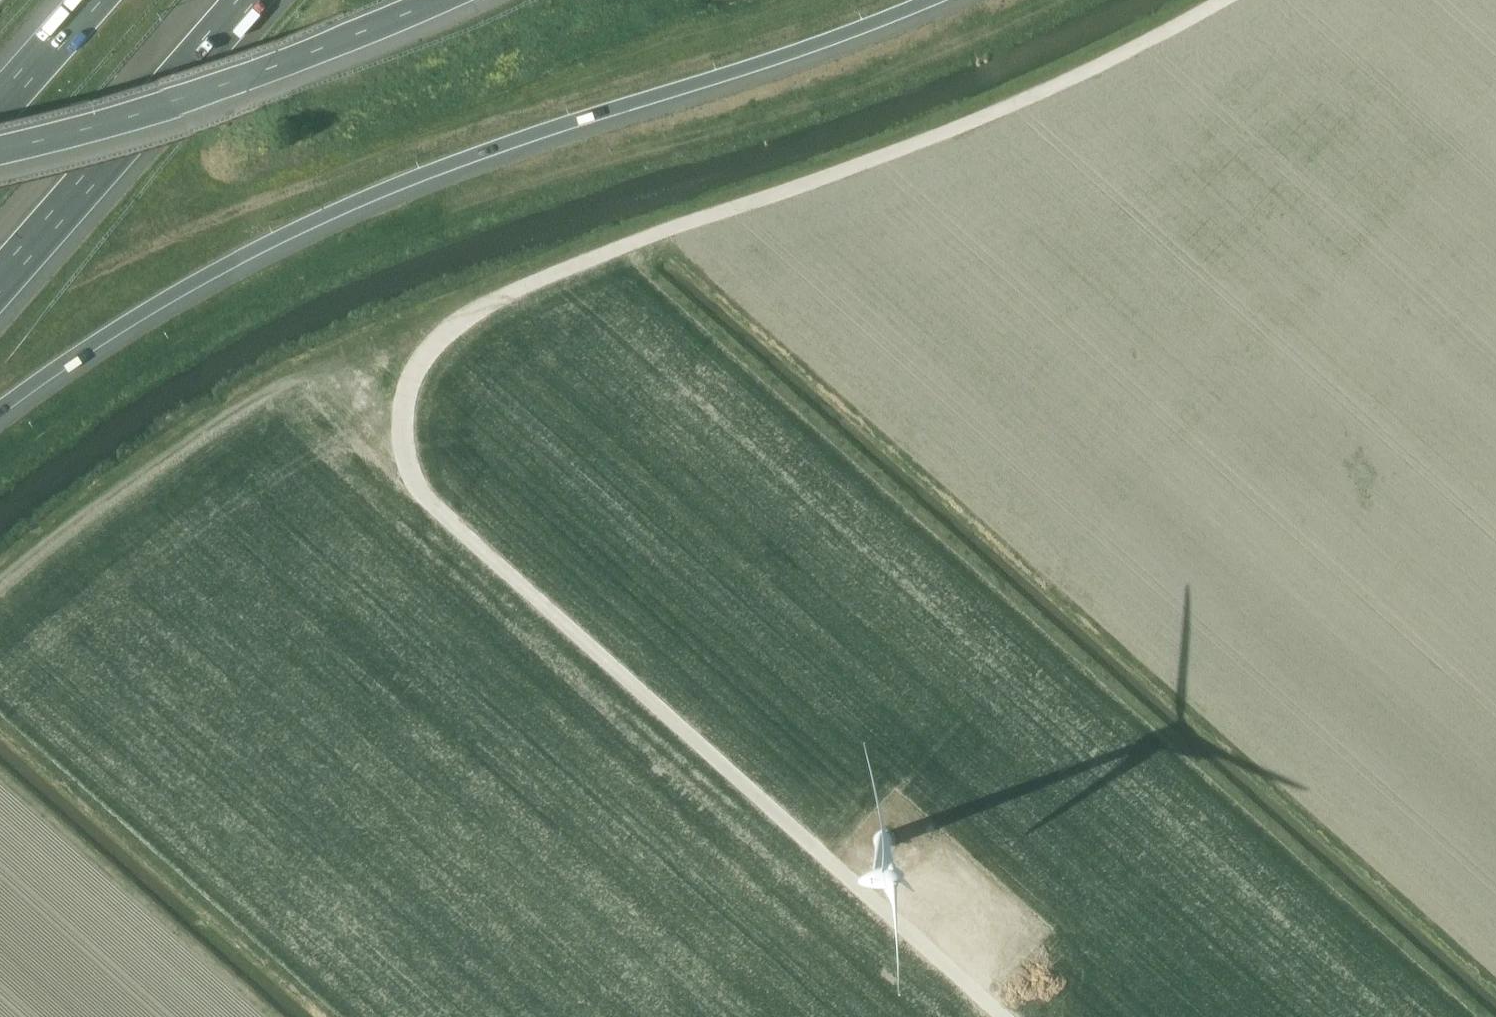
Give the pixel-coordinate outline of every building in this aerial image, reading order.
[(877,837),(876,840),(877,843),(877,844),(878,846),(879,846),(880,847),(882,848),(884,848),(885,849),(887,848),(889,847),(890,847),(891,846),(892,844),(892,843),(893,841),(893,840),(892,838),(892,837),(891,835),(890,834),(888,833),(887,833),(885,832),(884,832),(882,832),(881,833),(880,834),(879,835),(877,836),(877,837)]
